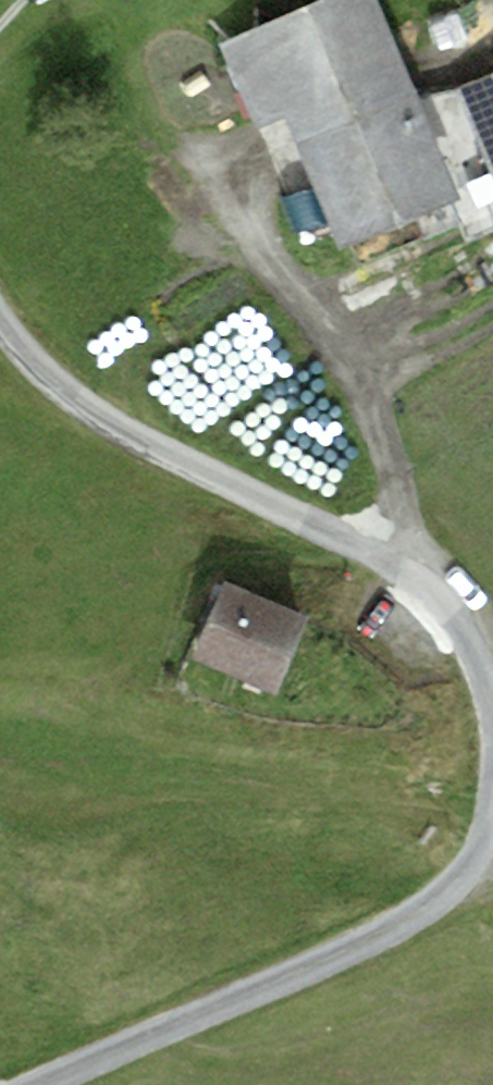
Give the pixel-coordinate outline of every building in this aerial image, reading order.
[(213,45),(249,130),(283,116),(338,247),(454,198),(371,0),(321,0),(213,45)] [(455,87),(492,182),(492,72),(455,87)] [(309,615),(223,580),(190,660),(277,695),(309,615)]
